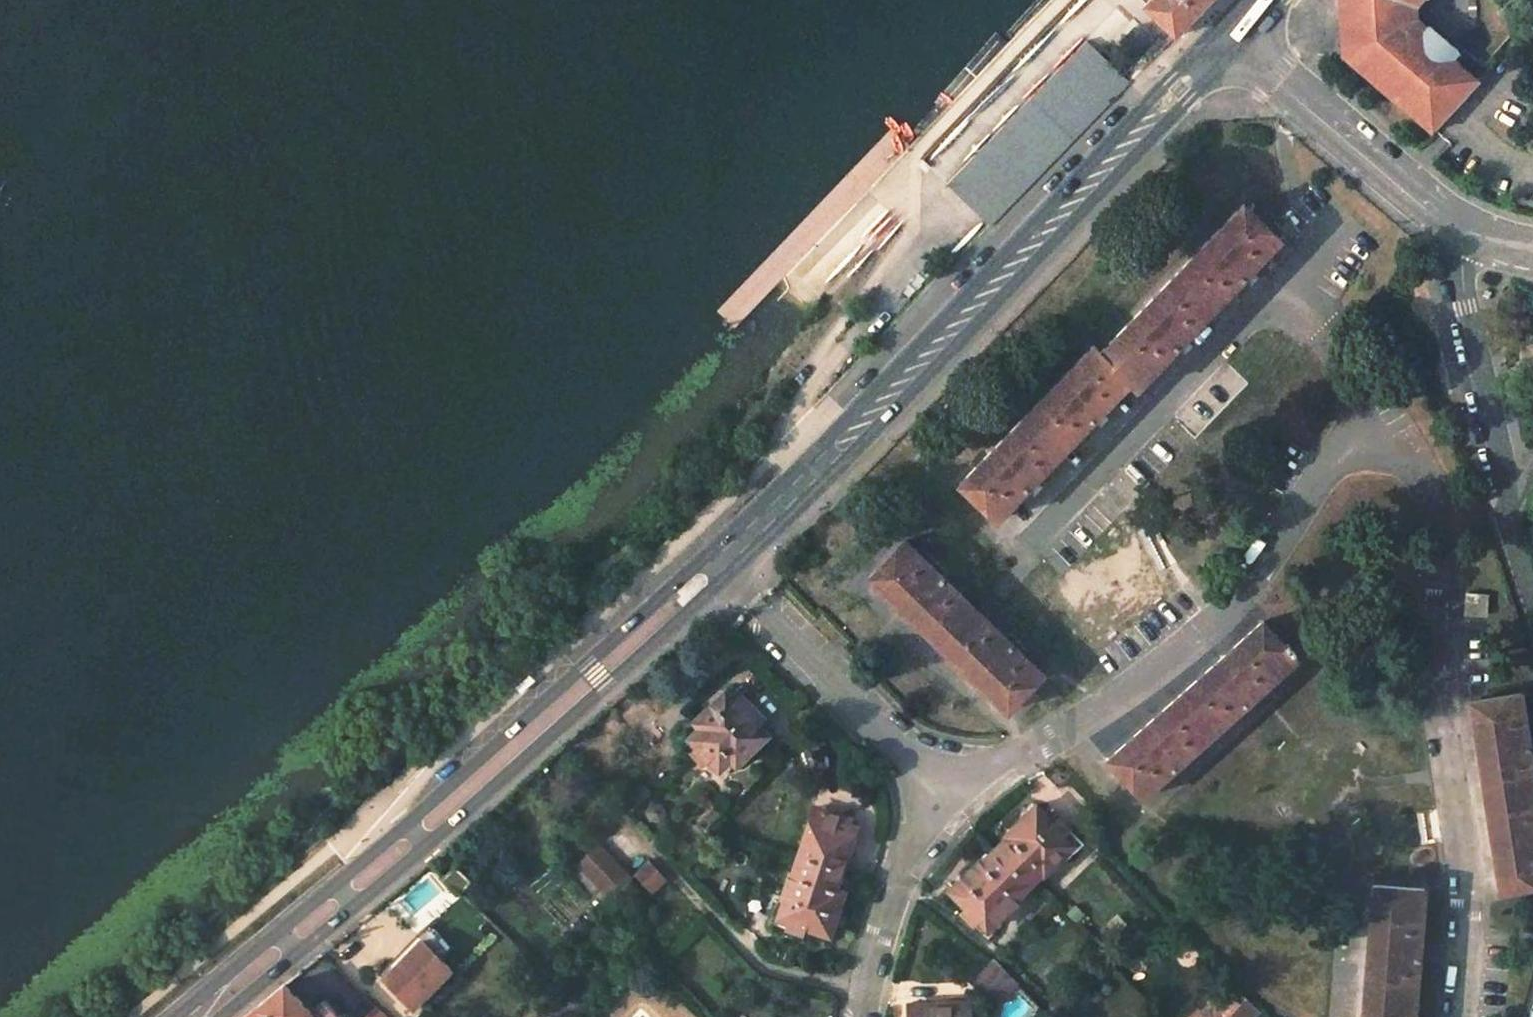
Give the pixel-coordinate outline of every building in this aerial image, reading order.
[(1188,0),(1141,0),(1139,2),(1168,33),(1185,2),(1188,0)] [(1434,133),(1478,84),(1451,62),(1459,52),(1429,27),(1426,31),(1419,25),(1410,26),(1406,3),(1415,2),(1418,0),(1338,0),(1341,55),(1411,114),(1434,133)] [(1083,37),(940,181),(983,223),(1126,79),(1121,74),(1086,39),(1083,37)] [(1264,228),(1240,206),(1098,353),(1091,345),(957,483),(989,512),(995,518),(1127,381),(1135,389),(1277,241),(1264,228)] [(1531,308),(1515,295),(1511,300),(1517,305),(1515,307),(1520,311),(1521,309),(1526,314),(1531,308)] [(1043,671),(904,539),(869,575),(1007,709),(1043,671)] [(1485,595),(1465,594),(1464,614),(1484,614),(1485,595)] [(1292,660),(1258,623),(1105,758),(1140,796),(1292,660)] [(763,723),(733,692),(715,708),(708,702),(689,719),(698,729),(687,738),(716,769),(734,752),(740,758),(764,736),(757,729),(763,723)] [(1471,703),(1499,891),(1532,885),(1532,779),(1520,695),(1483,701),(1471,703)] [(649,794),(638,781),(612,804),(625,817),(627,815),(649,794)] [(838,874),(849,842),(841,839),(848,819),(821,810),(813,831),(805,828),(790,873),(787,872),(779,896),(782,898),(776,917),(827,934),(842,891),(834,888),(838,874)] [(1074,844),(1041,812),(1030,822),(1024,815),(1004,834),(1007,837),(993,849),(1029,885),(1042,872),(1044,874),(1074,844)] [(614,866),(595,845),(573,865),(592,886),(614,866)] [(993,849),(980,863),(978,860),(959,880),(964,887),(955,896),(988,929),(1017,900),(1014,897),(1029,885),(993,849)] [(662,882),(644,863),(630,877),(647,896),(662,882)] [(592,886),(604,901),(626,880),(614,866),(592,886)] [(457,893),(468,881),(453,867),(442,879),(457,893)] [(834,888),(842,891),(846,876),(838,874),(834,888)] [(1371,884),(1362,1016),(1412,1016),(1420,887),(1371,884)] [(448,966),(420,937),(381,974),(409,1003),(448,966)] [(970,974),(981,986),(977,990),(989,1003),(1012,979),(989,955),(970,974)] [(966,978),(977,990),(981,986),(970,974),(966,978)] [(1189,1016),(1217,1016),(1241,994),(1227,980),(1189,1016)] [(321,999),(308,1011),(282,982),(255,1005),(265,1016),(338,1016),(321,999)] [(1217,1016),(1246,1016),(1255,1009),(1241,994),(1217,1016)] [(918,1002),(918,1016),(908,1016),(968,1016),(968,1009),(954,1009),(953,1000),(918,1002)] [(375,1004),(363,1016),(388,1016),(375,1004)]
